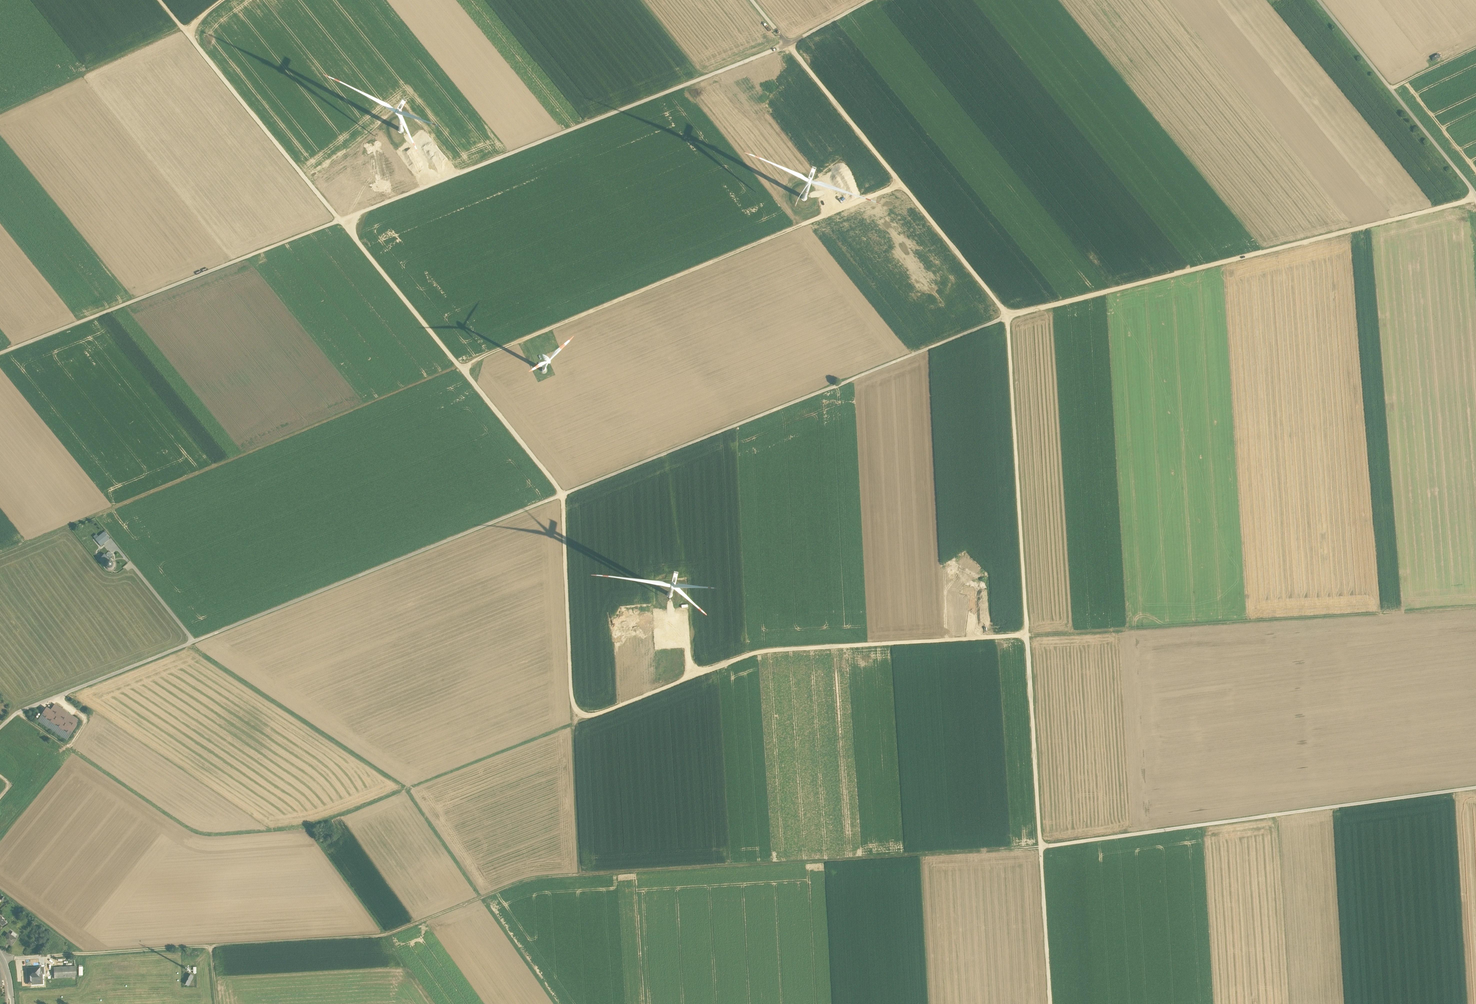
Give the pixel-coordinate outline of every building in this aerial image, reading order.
[(97,536),(96,534),(93,537),(100,546),(109,539),(103,531),(97,536)] [(115,567),(115,565),(115,563),(113,561),(112,560),(110,560),(108,560),(106,561),(105,563),(105,565),(105,567),(106,568),(108,570),(110,570),(112,570),(114,568),(115,567)] [(66,740),(79,721),(54,704),(48,713),(44,711),(37,721),(66,740)] [(15,939),(8,933),(5,937),(6,938),(4,941),(11,946),(15,939)] [(76,966),(53,968),(54,978),(76,977),(76,966)] [(39,968),(26,968),(27,984),(33,983),(32,978),(40,978),(40,975),(39,968)]
